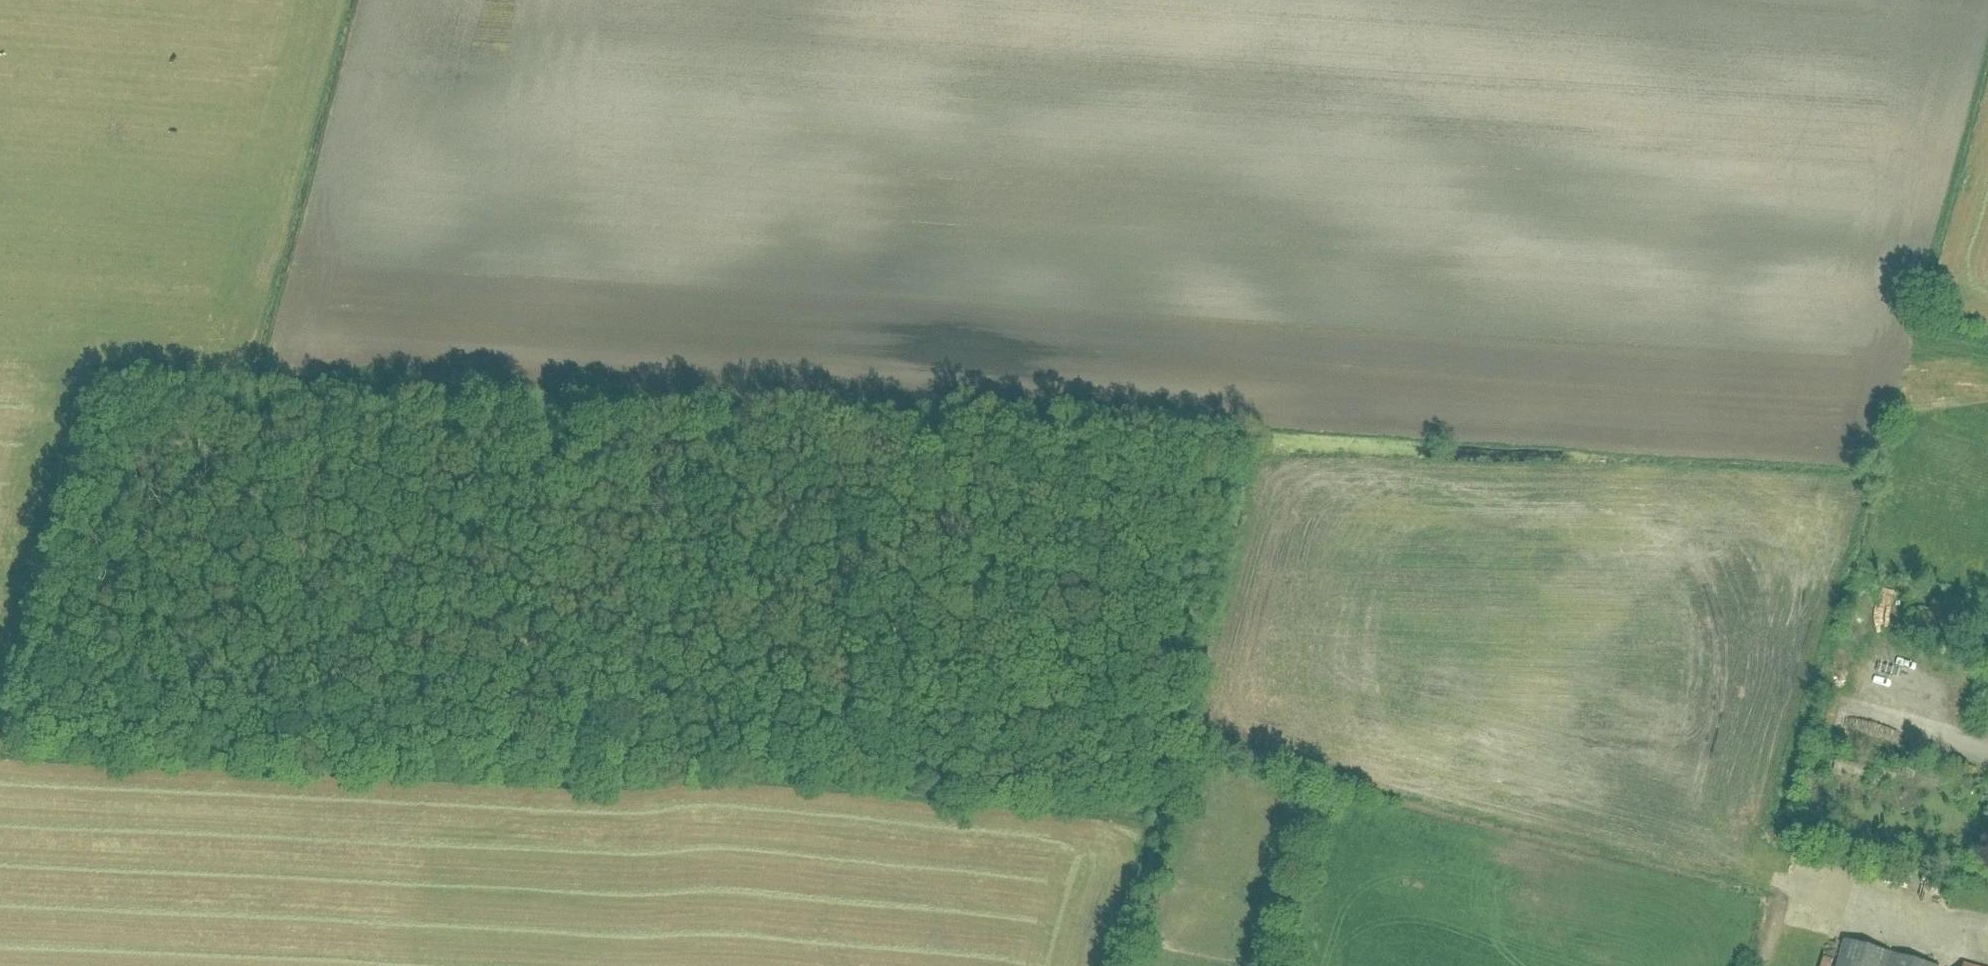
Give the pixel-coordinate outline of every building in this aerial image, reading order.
[(1844,941),(1837,965),(1931,965),(1844,941)]
